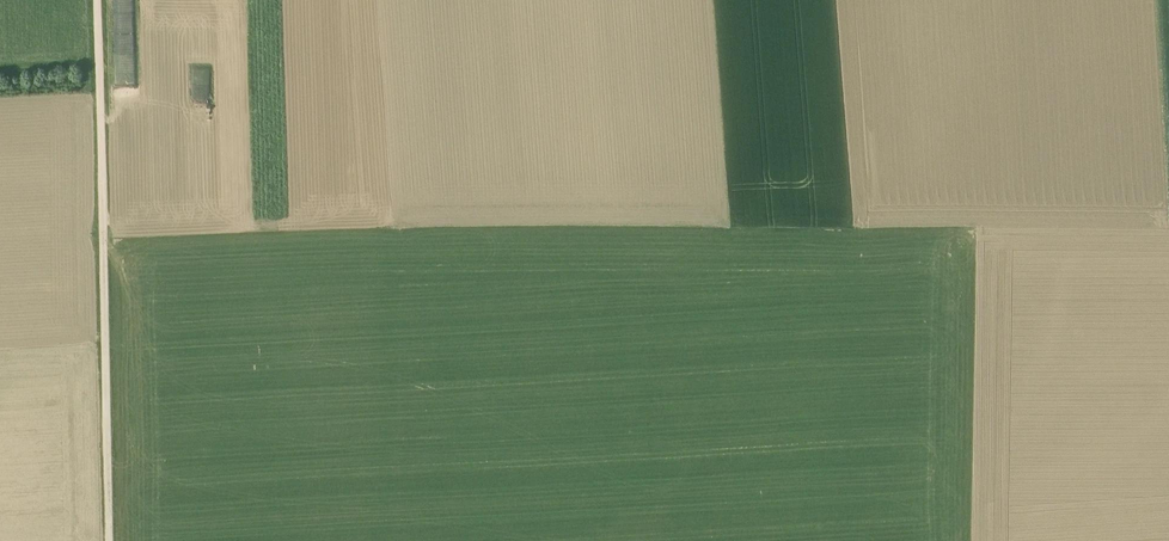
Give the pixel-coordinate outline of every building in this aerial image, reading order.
[(134,101),(135,85),(122,85),(122,101),(134,101)]
